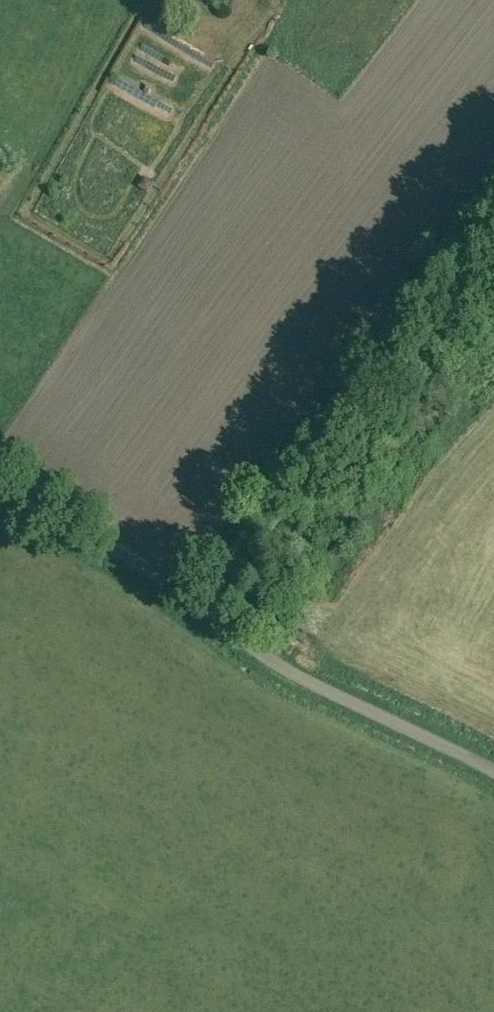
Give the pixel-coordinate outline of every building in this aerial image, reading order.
[(144,176),(137,187),(148,194),(155,183),(144,176)]
